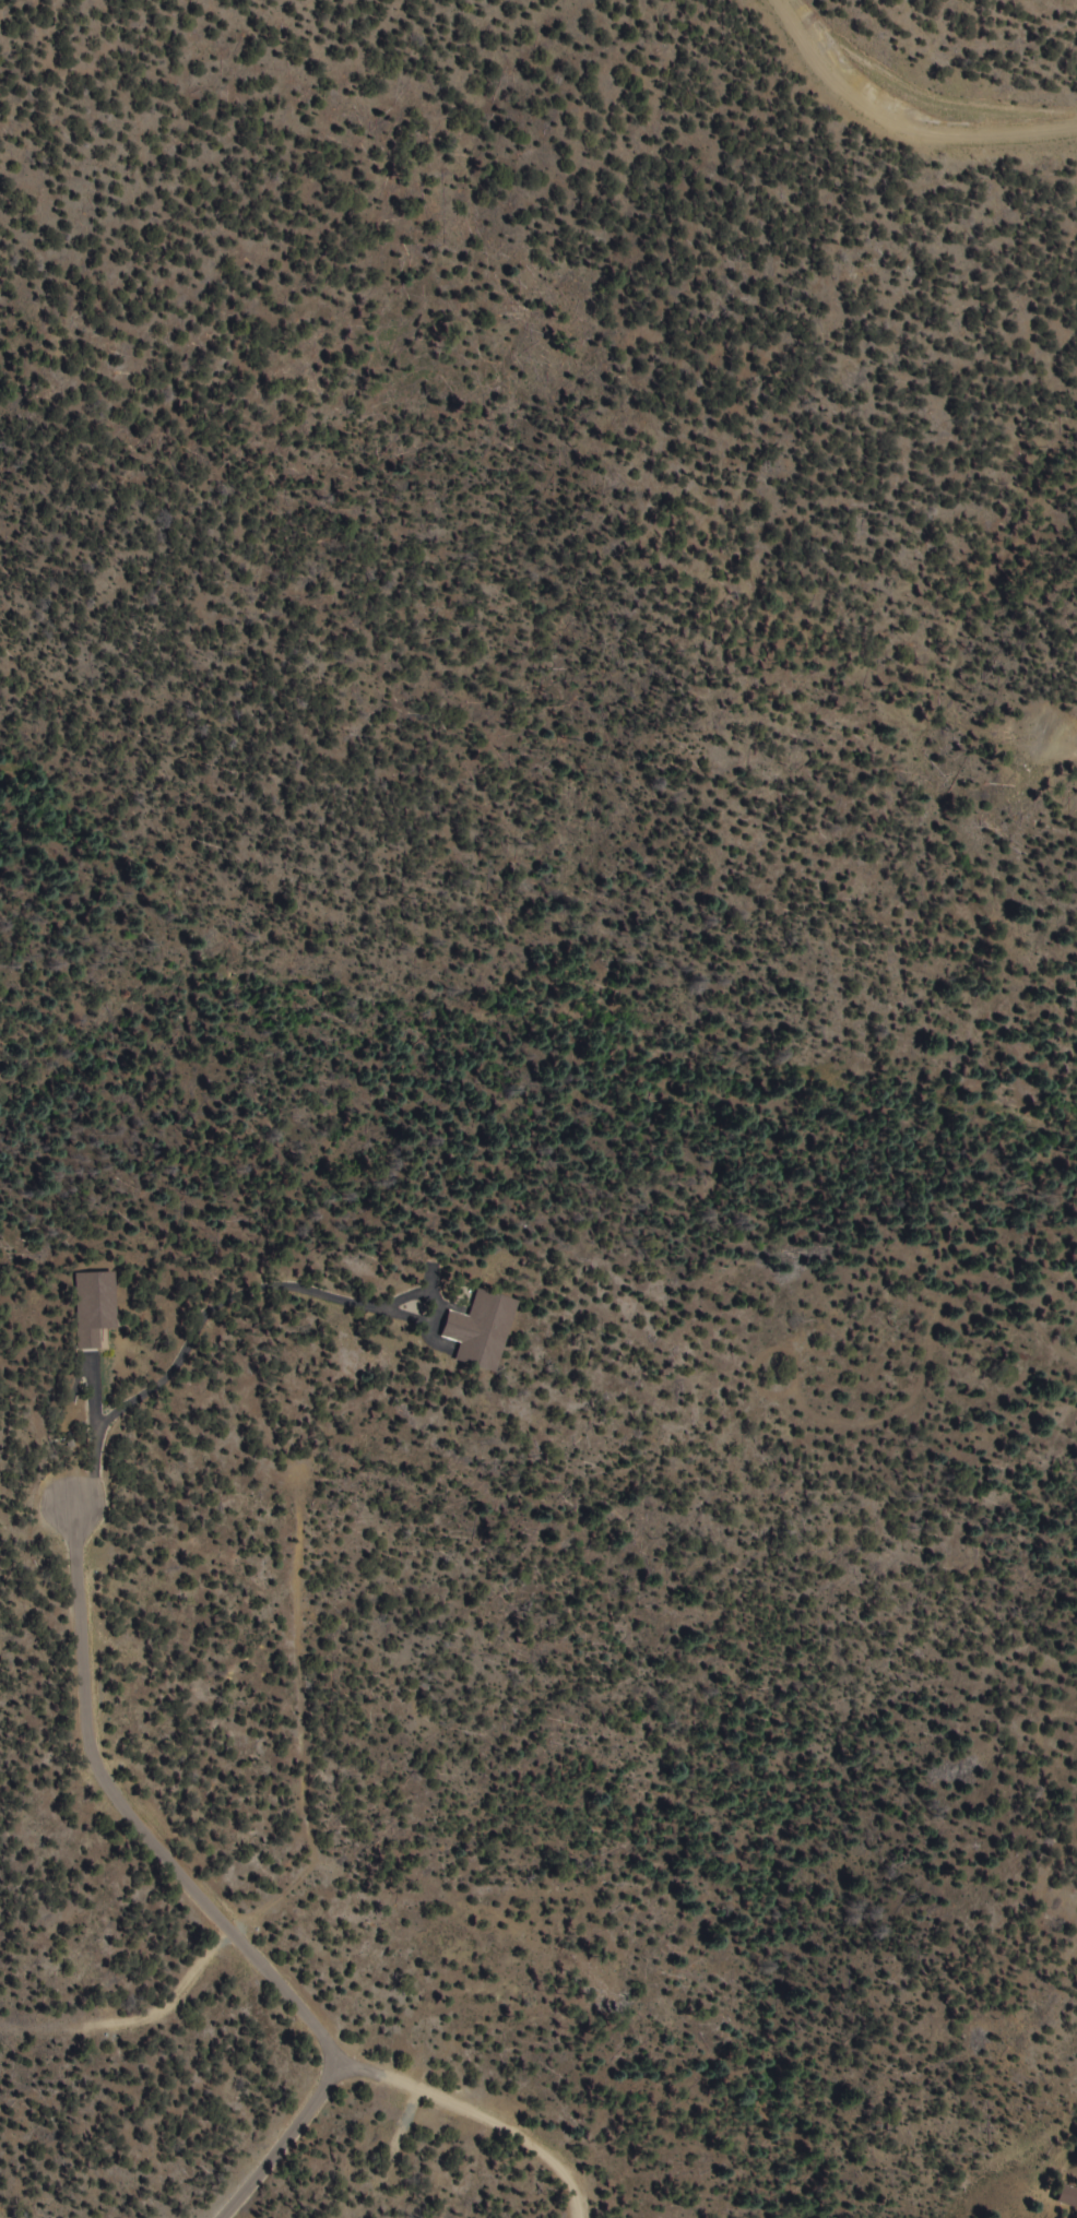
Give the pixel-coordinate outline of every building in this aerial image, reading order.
[(115,1329),(114,1272),(76,1273),(78,1350),(108,1349),(108,1329),(115,1329)] [(514,1299),(475,1290),(468,1317),(447,1311),(440,1338),(459,1342),(454,1361),(496,1372),(514,1299)] [(1060,2185),(1054,2203),(1076,2210),(1076,2190),(1060,2185)]
